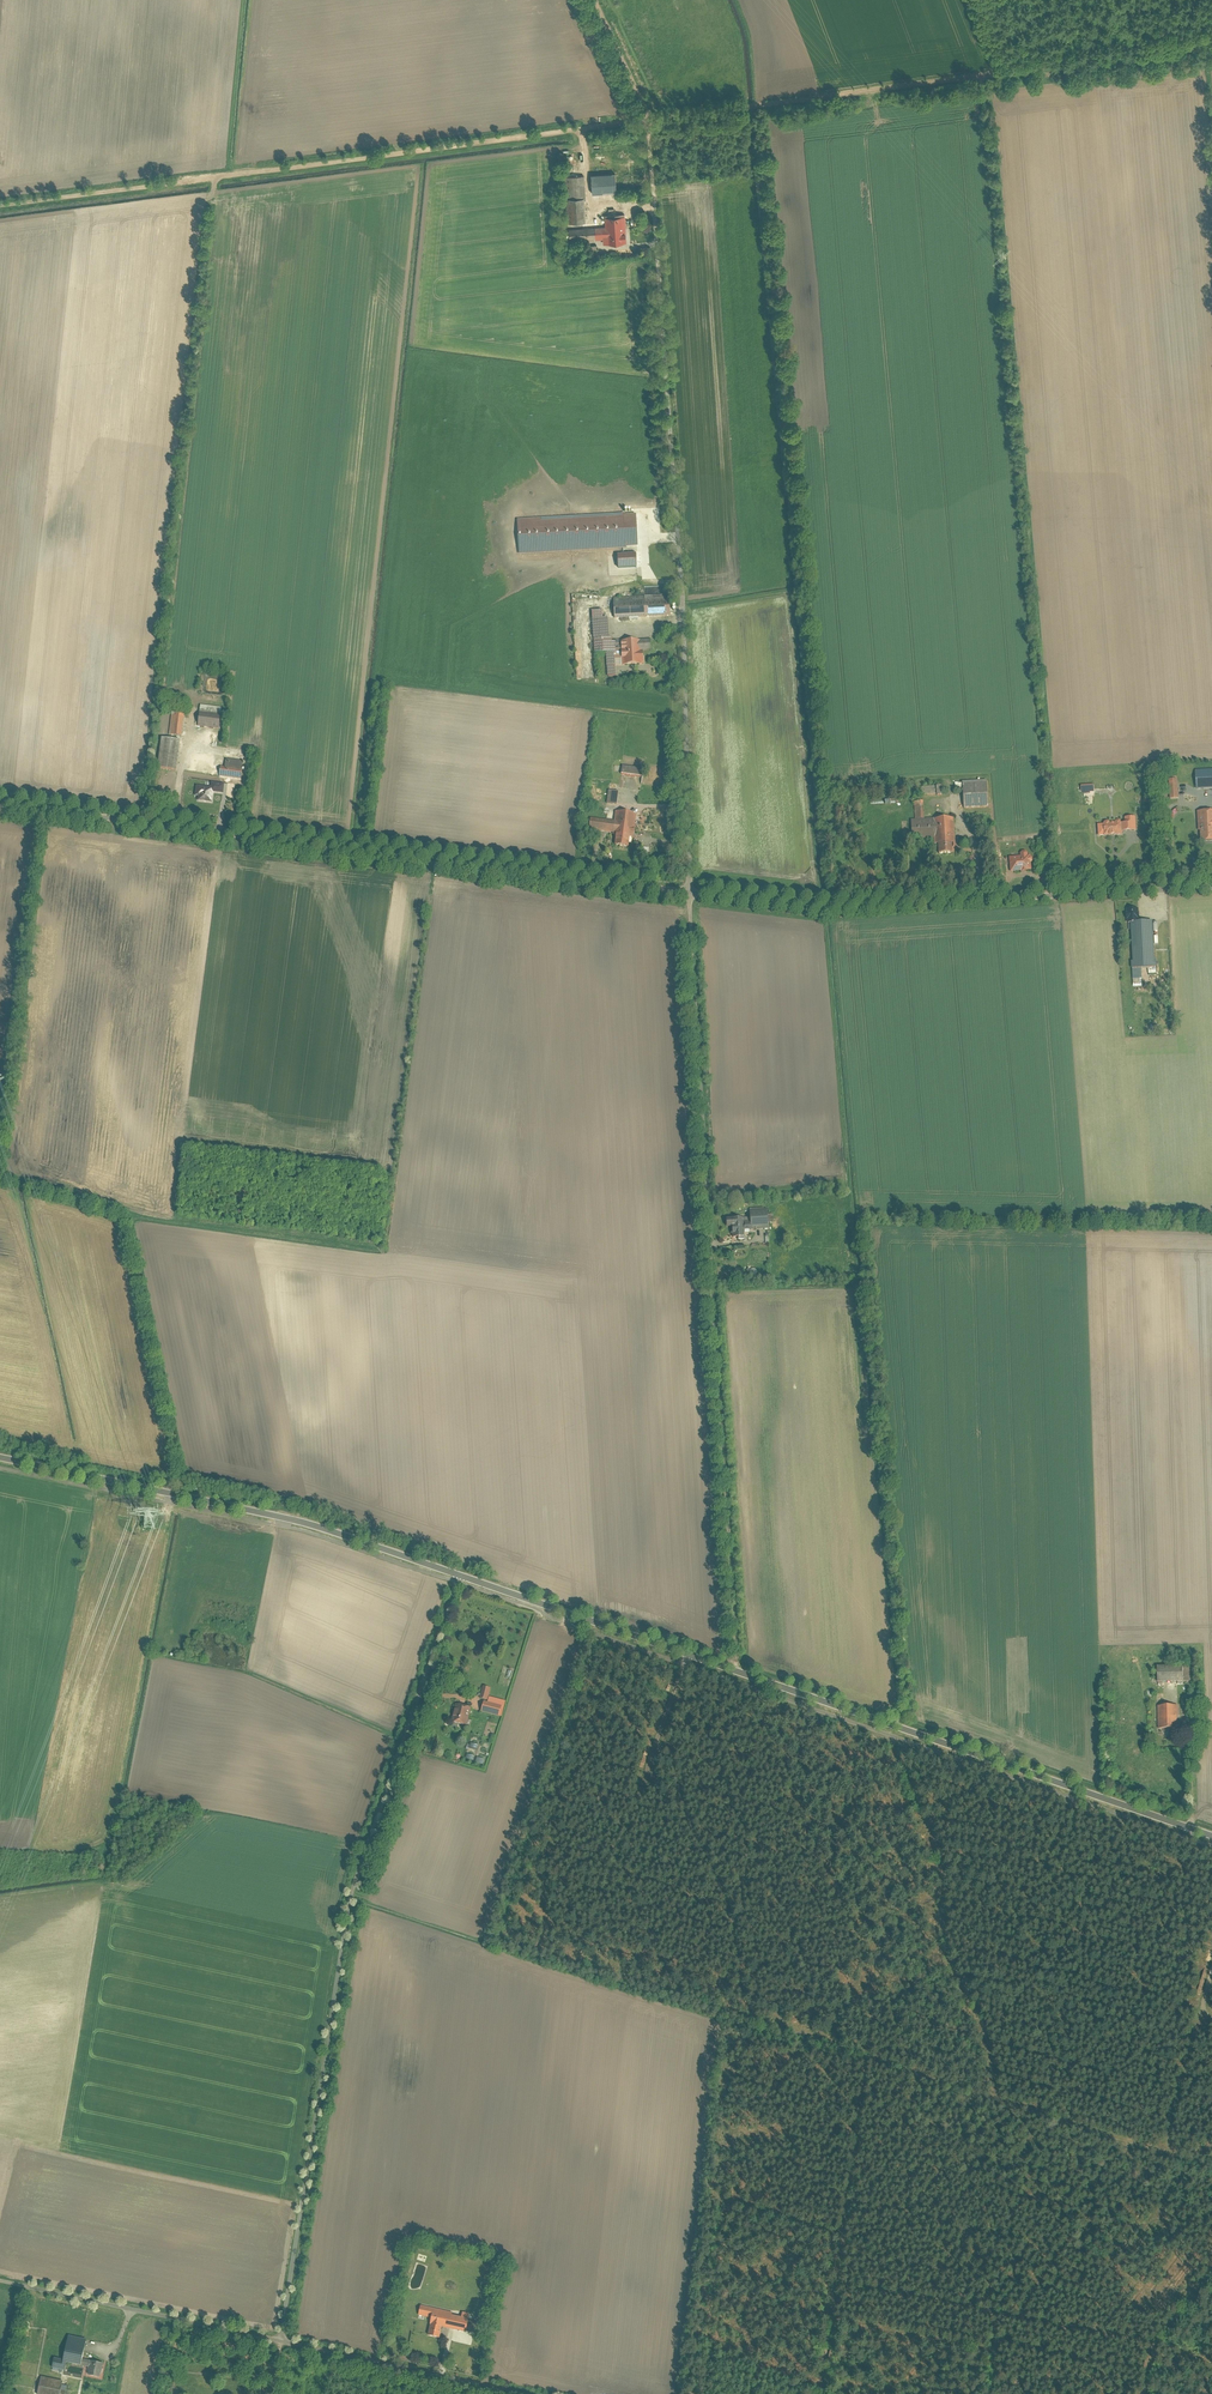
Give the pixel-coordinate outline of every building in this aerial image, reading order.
[(591,193),(616,192),(615,174),(590,175),(591,193)] [(602,245),(626,244),(625,213),(603,214),(603,226),(583,227),(582,196),(585,196),(584,176),(564,177),(567,240),(586,239),(587,260),(597,260),(596,240),(602,240),(602,245)] [(636,513),(517,520),(519,556),(627,549),(627,548),(638,548),(636,513)] [(636,555),(617,556),(618,571),(637,570),(636,555)] [(613,599),(614,619),(670,617),(668,589),(645,590),(646,598),(613,599)] [(602,611),(592,612),(594,654),(606,653),(607,678),(616,677),(615,661),(621,661),(622,668),(643,667),(642,652),(650,651),(650,641),(613,643),(613,638),(607,638),(606,619),(603,619),(602,611)] [(201,707),(198,727),(220,730),(222,709),(201,707)] [(169,736),(182,738),(185,711),(172,710),(169,736)] [(158,770),(177,773),(182,742),(162,740),(158,770)] [(220,776),(242,780),(243,762),(226,760),(226,768),(221,767),(220,776)] [(622,767),(621,775),(642,778),(644,770),(622,767)] [(1197,791),(1211,790),(1211,771),(1196,772),(1197,791)] [(1169,781),(1170,801),(1179,800),(1178,781),(1169,781)] [(962,784),(964,811),(988,809),(986,782),(962,784)] [(211,788),(197,786),(195,797),(199,797),(198,802),(212,804),(214,793),(223,794),(224,785),(212,783),(211,788)] [(920,786),(921,794),(934,792),(934,784),(920,786)] [(1096,785),(1083,786),(1083,793),(1096,792),(1096,785)] [(606,805),(617,806),(618,793),(608,792),(606,805)] [(939,846),(939,856),(954,855),(953,850),(956,849),(954,819),(924,821),(923,804),(915,804),(916,821),(911,821),(912,841),(935,840),(935,846),(939,846)] [(589,819),(587,831),(615,835),(613,847),(628,849),(630,839),(634,840),(638,816),(616,813),(614,822),(589,819)] [(1202,844),(1211,843),(1211,813),(1198,813),(1199,833),(1201,833),(1202,844)] [(1104,825),(1105,837),(1123,836),(1123,834),(1137,833),(1136,818),(1125,818),(1125,824),(1122,824),(1120,822),(1117,822),(1115,824),(1115,825),(1111,825),(1110,824),(1109,822),(1106,823),(1104,824),(1104,825)] [(1011,858),(1012,874),(1033,873),(1033,864),(1034,861),(1032,859),(1031,857),(1029,854),(1026,853),(1022,854),(1023,857),(1011,858)] [(1133,964),(1134,971),(1159,970),(1159,961),(1156,961),(1154,923),(1133,925),(1135,964),(1133,964)] [(743,1231),(768,1230),(767,1209),(747,1210),(747,1217),(723,1218),(724,1227),(729,1227),(730,1234),(735,1233),(736,1241),(743,1240),(743,1231)] [(1158,1665),(1158,1682),(1191,1682),(1191,1664),(1158,1665)] [(481,1710),(480,1712),(499,1717),(502,1704),(488,1701),(492,1688),(482,1686),(478,1700),(483,1701),(481,1710)] [(450,1720),(466,1726),(472,1708),(456,1703),(450,1720)] [(1158,1705),(1159,1729),(1178,1729),(1178,1705),(1158,1705)] [(472,1743),(469,1752),(476,1754),(479,1745),(472,1743)] [(430,2324),(427,2336),(439,2338),(442,2327),(465,2332),(468,2319),(451,2315),(452,2313),(420,2306),(418,2315),(429,2318),(428,2324),(430,2324)] [(82,2372),(94,2375),(97,2360),(77,2356),(81,2336),(62,2332),(57,2355),(48,2354),(45,2366),(60,2369),(61,2361),(84,2365),(82,2372)] [(31,2393),(36,2393),(55,2393),(58,2378),(35,2373),(31,2393)]
